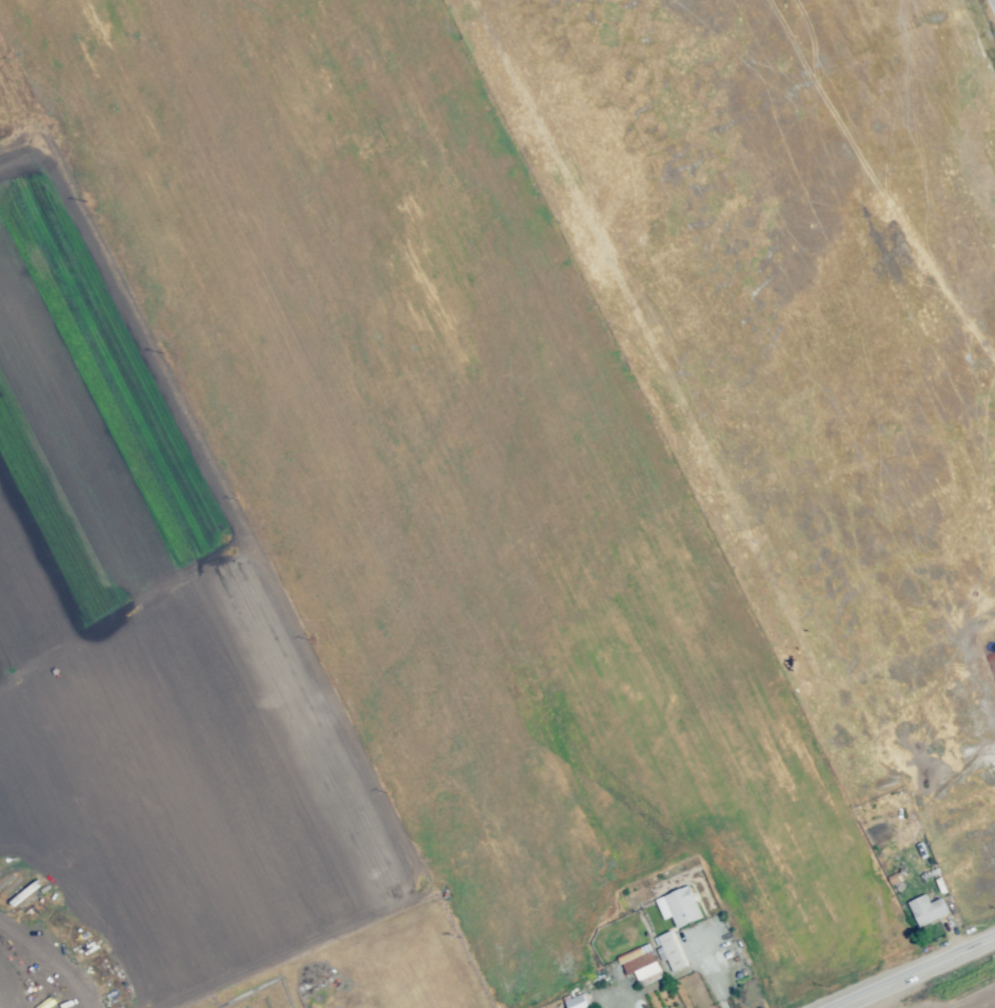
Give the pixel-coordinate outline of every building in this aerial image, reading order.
[(664,896),(689,886),(703,919),(678,930),(664,896)] [(907,901),(919,929),(947,918),(940,901),(930,905),(925,893),(907,901)] [(656,938),(671,932),(685,966),(670,972),(656,938)] [(624,961),(652,949),(661,972),(634,984),(624,961)] [(639,985),(663,978),(661,973),(638,979),(639,985)] [(583,995),(589,1007),(568,1007),(565,1002),(583,995)]
